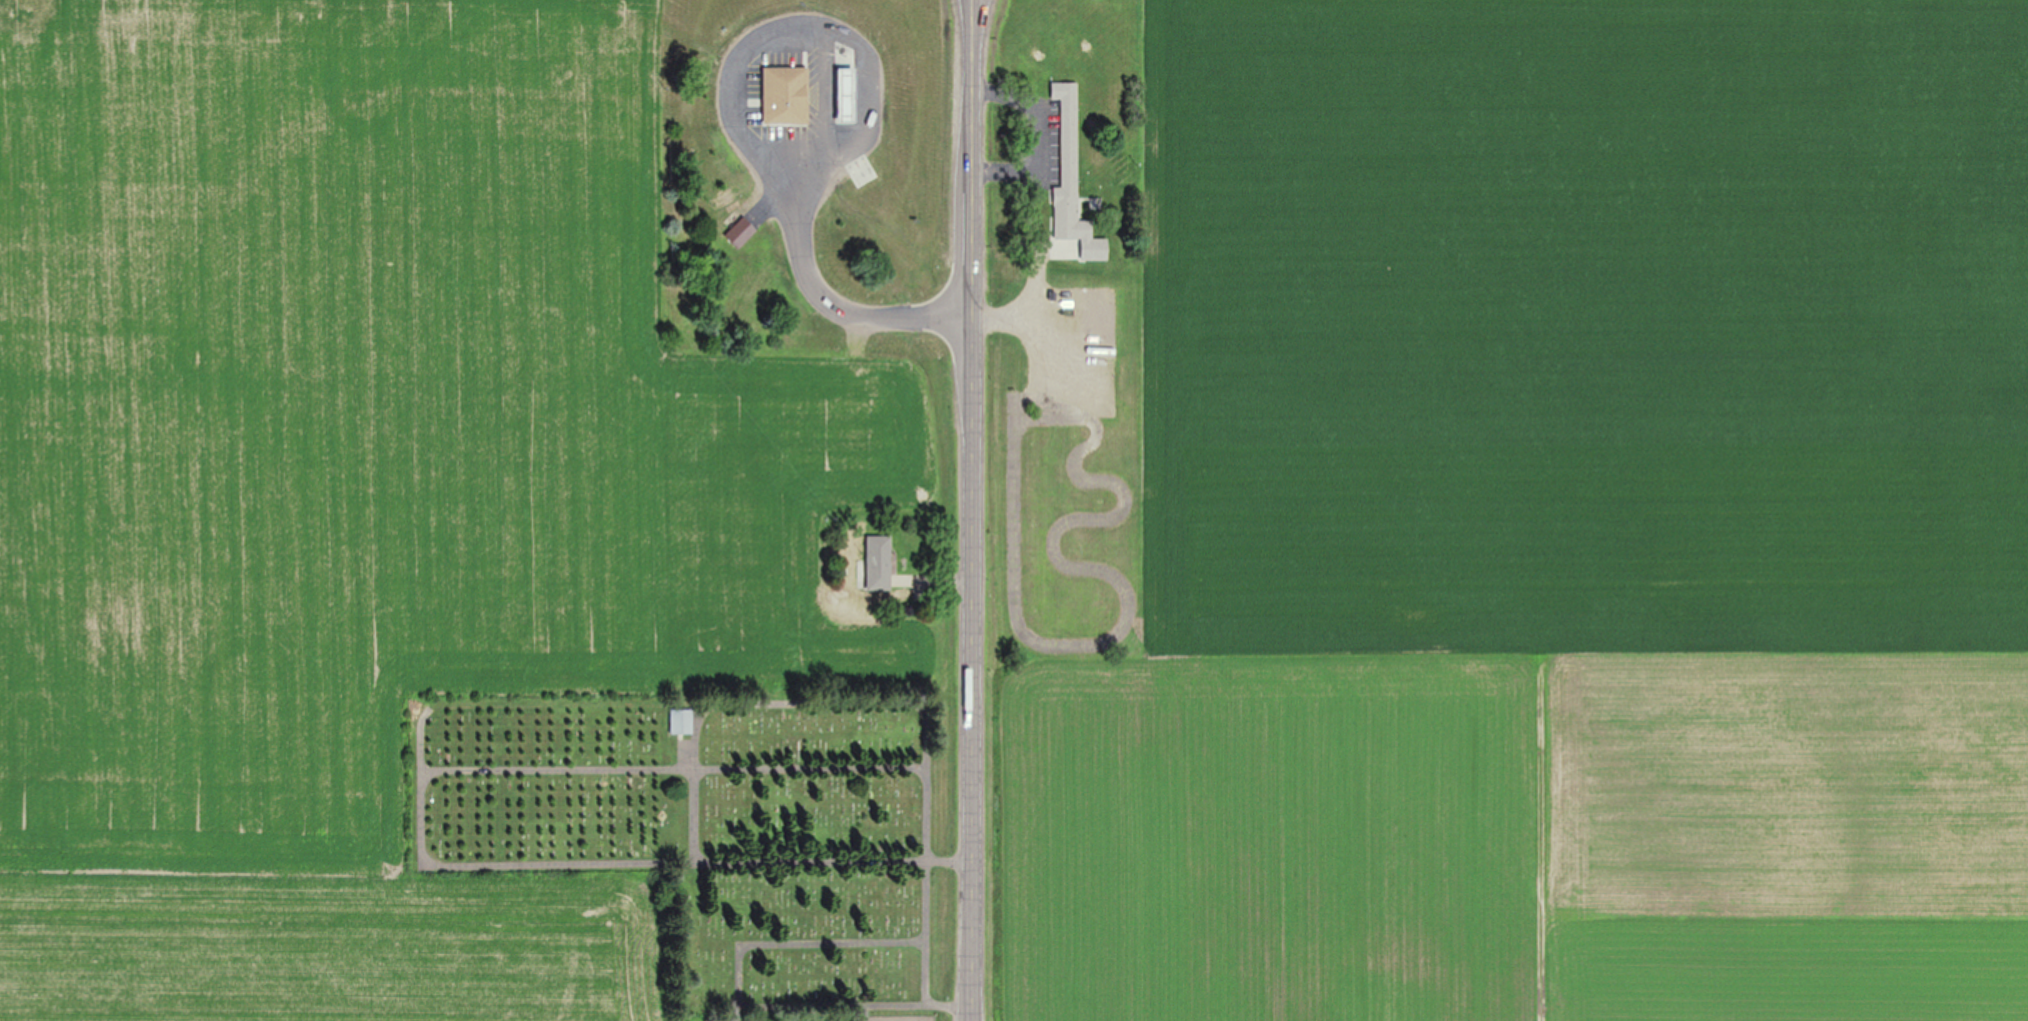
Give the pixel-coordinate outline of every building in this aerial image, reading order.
[(764,66),(810,65),(811,124),(765,125),(764,66)] [(857,66),(839,66),(840,120),(857,120),(857,66)] [(1079,82),(1052,82),(1052,98),(1062,98),(1063,186),(1055,186),(1055,237),(1080,237),(1079,82)] [(758,228),(745,215),(725,235),(739,249),(758,228)] [(868,535),(868,590),(893,590),(893,535),(868,535)] [(671,707),(671,733),(694,733),(694,707),(671,707)]
